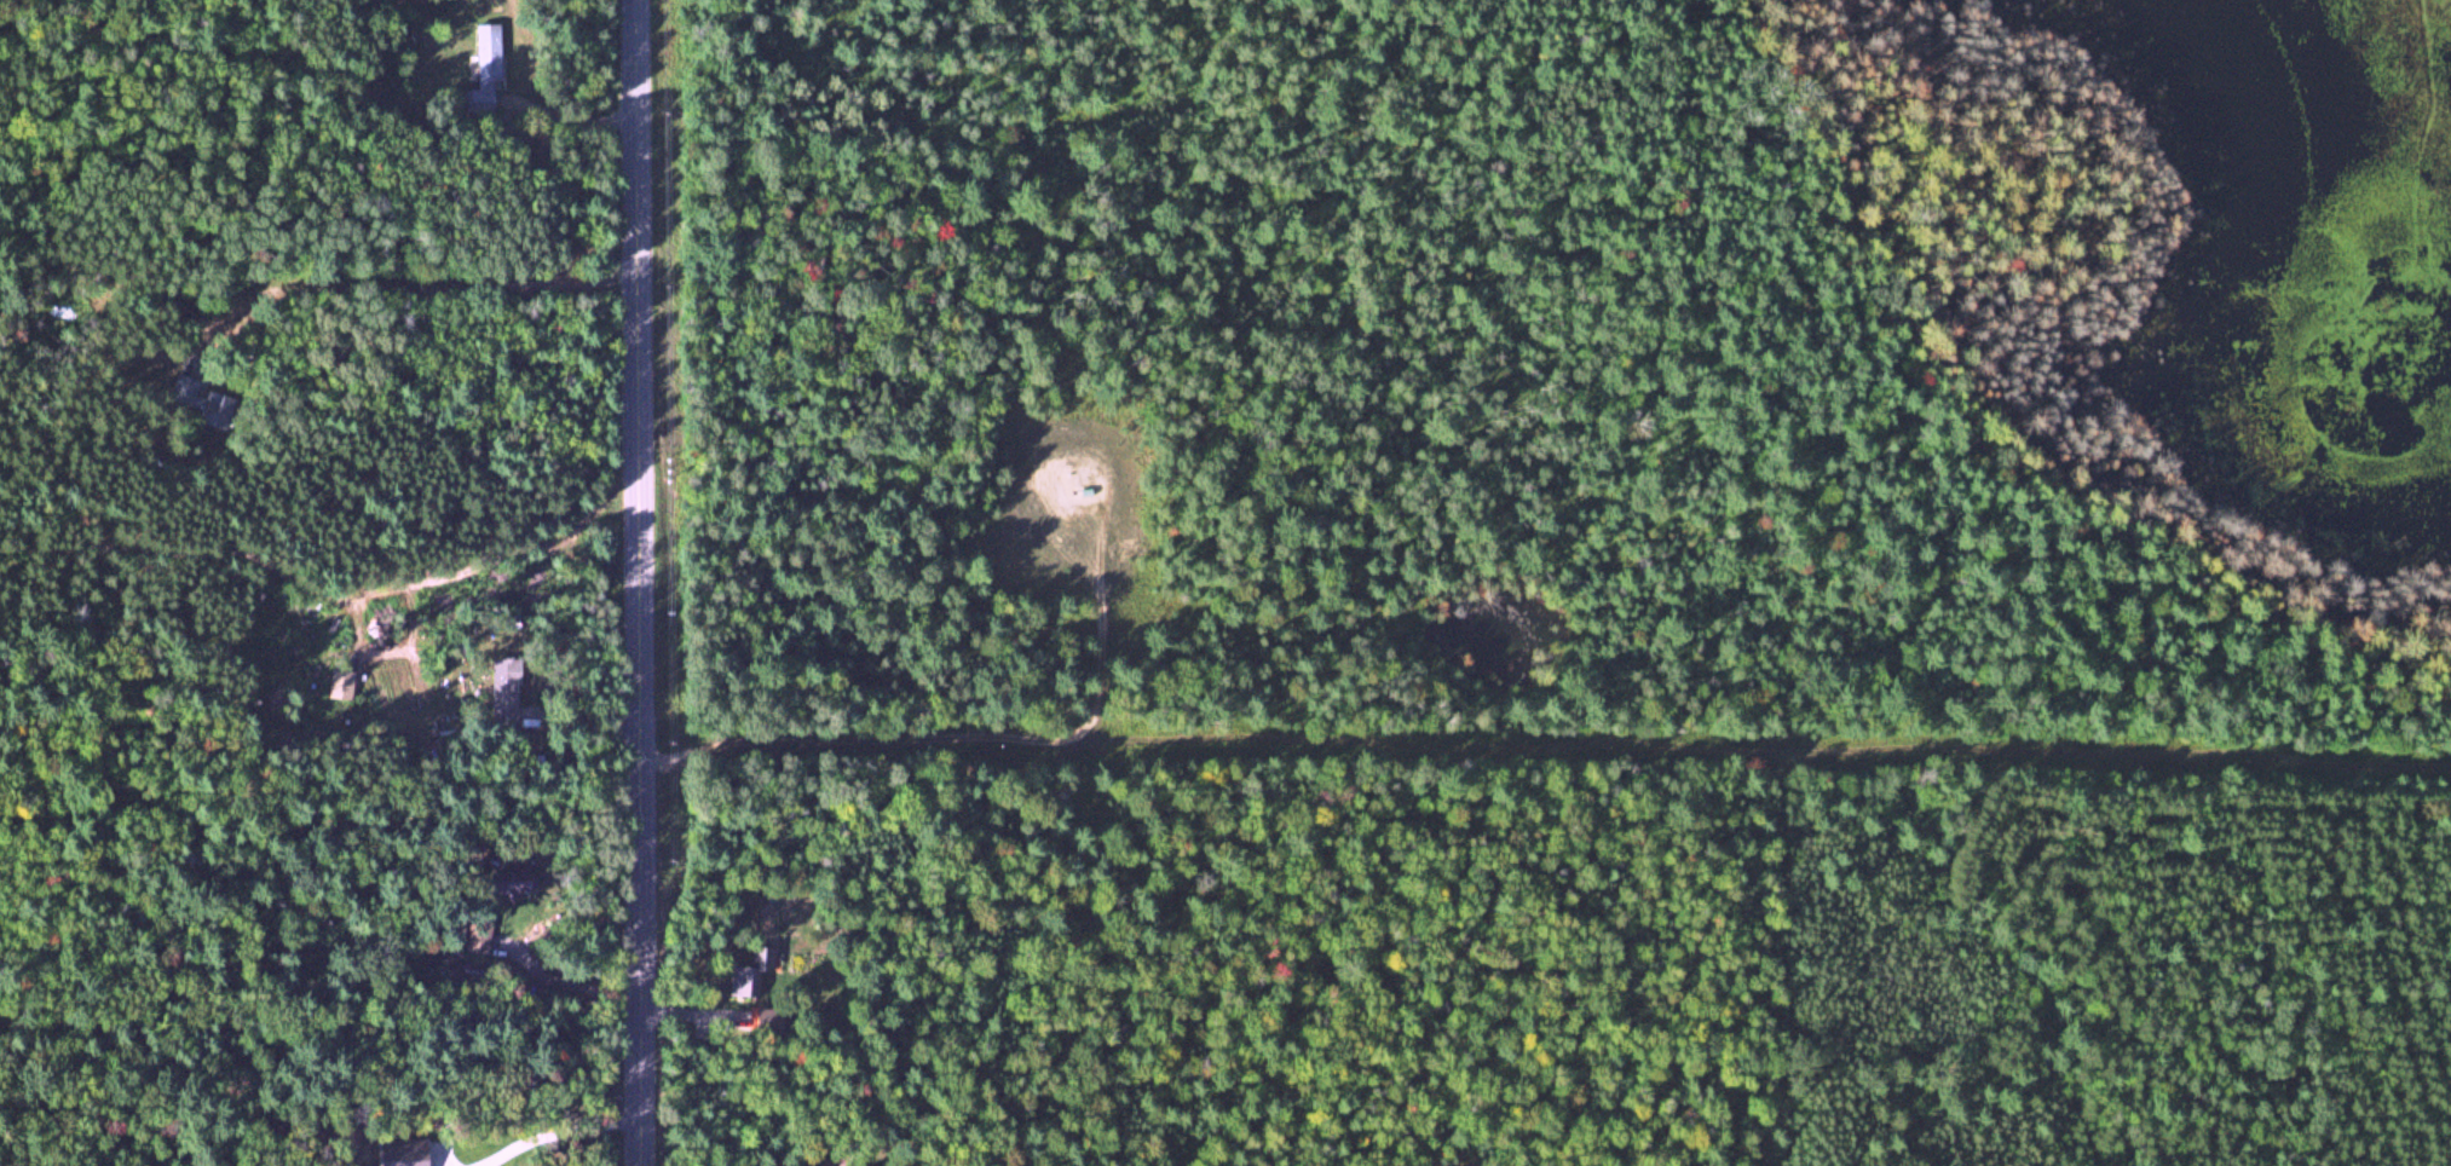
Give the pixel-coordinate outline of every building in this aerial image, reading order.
[(475,25),(477,89),(468,90),(469,113),(494,112),(493,81),(501,81),(499,24),(475,25)] [(166,402),(199,412),(195,424),(222,431),(231,399),(197,389),(199,382),(174,375),(166,402)] [(517,718),(517,660),(490,660),(490,718),(517,718)] [(525,868),(490,872),(493,895),(528,891),(525,868)] [(759,971),(771,971),(772,947),(757,947),(756,966),(728,966),(727,996),(759,997),(759,971)] [(859,1157),(837,1153),(835,1165),(858,1165),(859,1157)] [(400,1154),(400,1165),(425,1165),(425,1154),(400,1154)]
